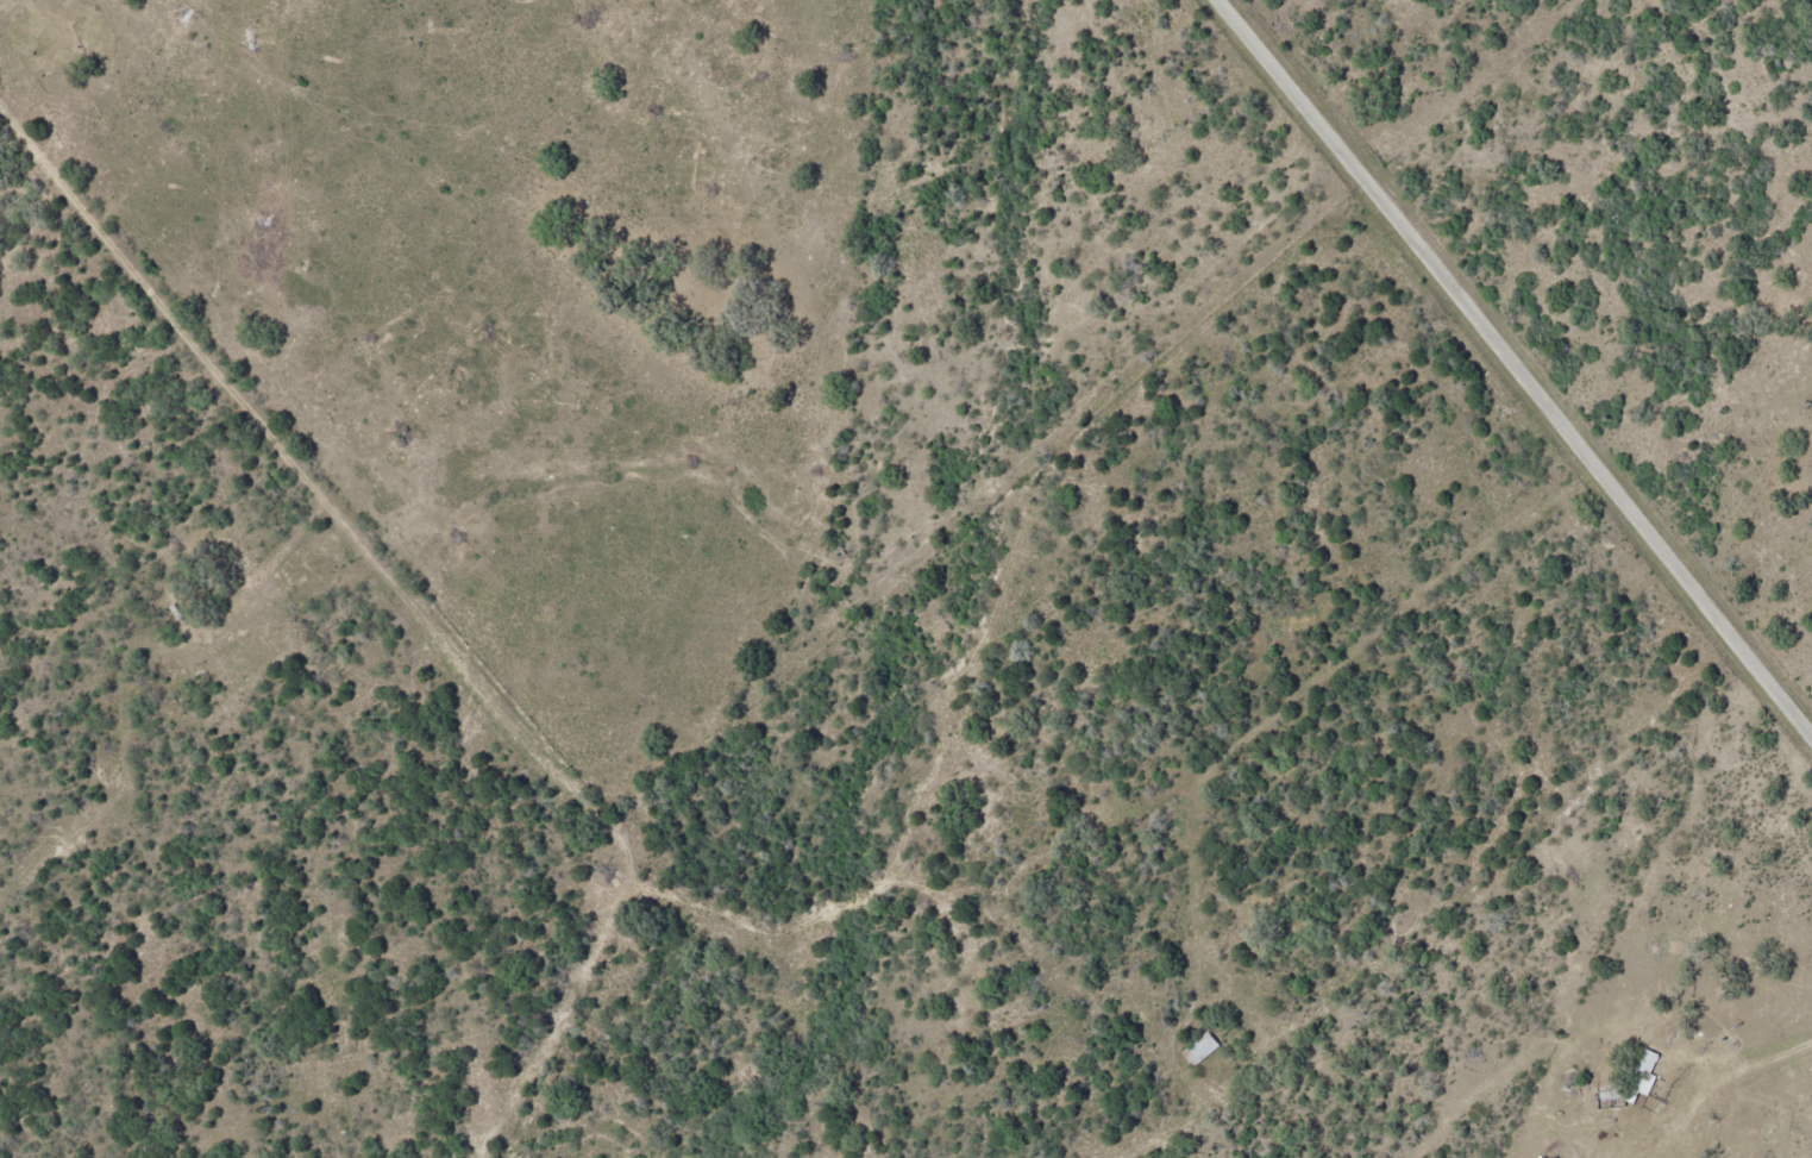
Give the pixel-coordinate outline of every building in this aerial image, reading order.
[(1223,1045),(1210,1030),(1185,1051),(1197,1066),(1223,1045)] [(1644,1092),(1666,1057),(1651,1048),(1629,1082),(1644,1092)] [(1615,1089),(1586,1091),(1588,1110),(1617,1107),(1615,1089)]
